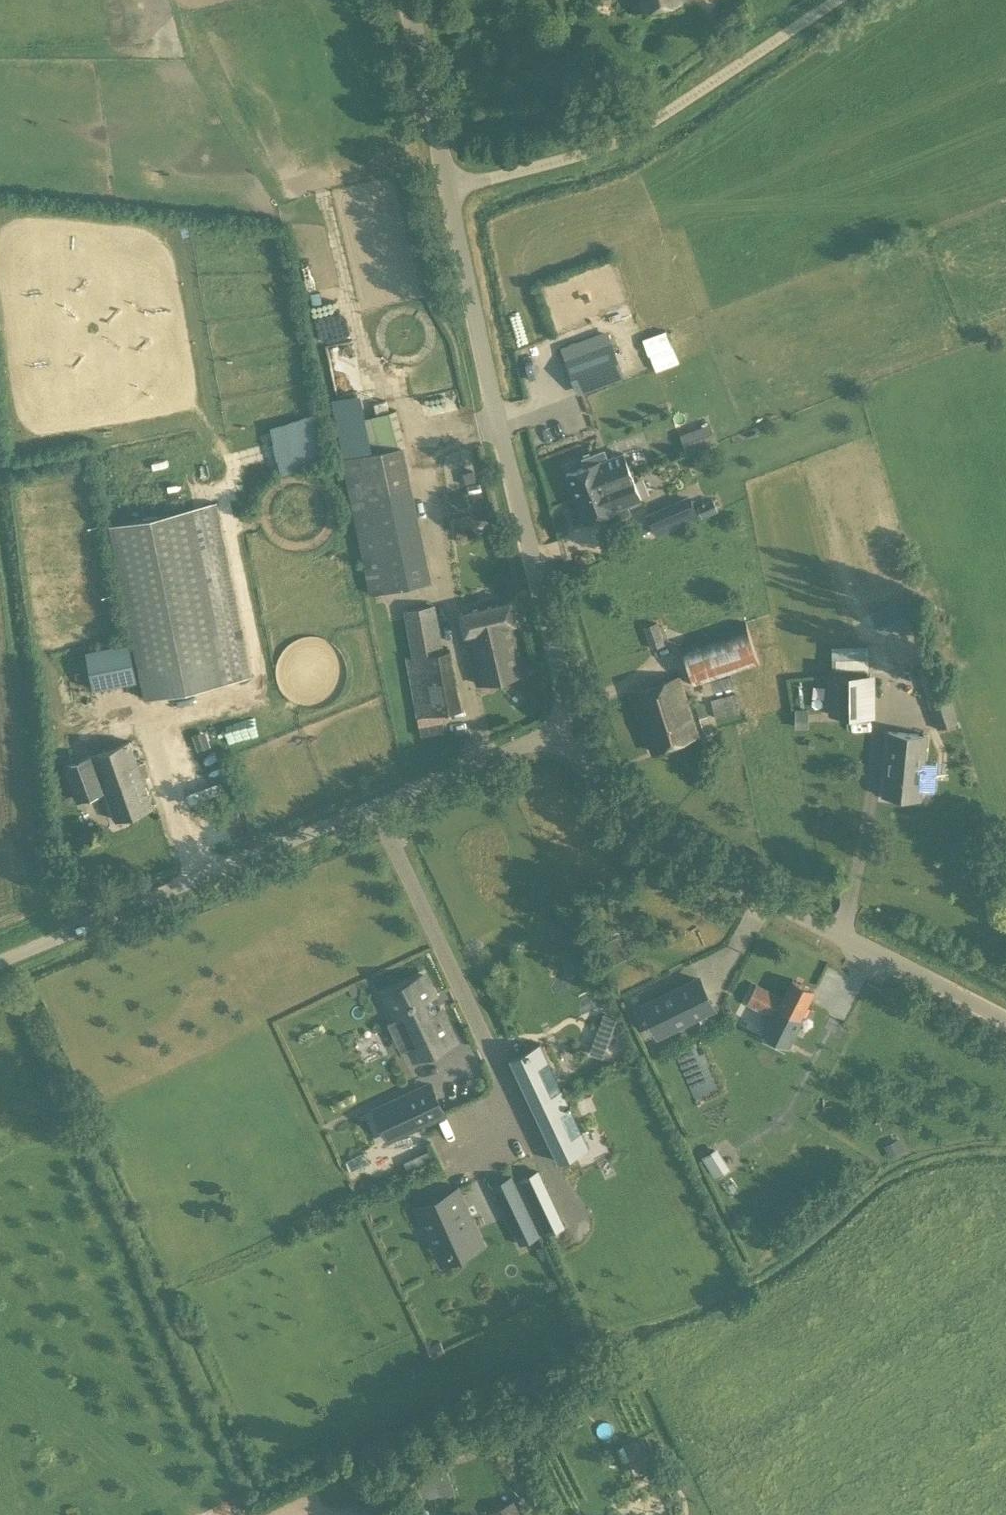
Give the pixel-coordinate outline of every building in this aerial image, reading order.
[(634,10),(677,0),(632,0),(634,10)] [(608,317),(612,325),(634,314),(630,306),(608,317)] [(622,370),(612,343),(568,360),(578,387),(622,370)] [(396,406),(372,411),(380,449),(404,444),(396,406)] [(315,417),(271,427),(282,473),(325,464),(315,417)] [(710,423),(681,434),(688,453),(717,442),(710,423)] [(363,453),(341,458),(370,593),(392,589),(433,581),(404,444),(380,449),(363,453)] [(632,475),(623,452),(604,459),(600,449),(581,457),(585,465),(566,473),(576,497),(632,475)] [(472,470),(460,473),(462,483),(475,480),(472,470)] [(576,497),(585,521),(604,514),(607,523),(628,514),(624,504),(641,497),(632,475),(576,497)] [(691,498),(649,517),(656,533),(698,514),(691,498)] [(109,524),(145,698),(252,675),(216,501),(109,524)] [(700,515),(718,510),(715,501),(698,506),(700,515)] [(466,633),(469,647),(477,682),(526,671),(515,622),(516,622),(511,600),(460,612),(465,634),(466,633)] [(442,650),(433,603),(406,609),(415,655),(405,657),(417,716),(464,707),(453,647),(442,650)] [(650,649),(665,643),(658,621),(643,627),(650,649)] [(694,685),(760,663),(745,623),(681,644),(694,685)] [(82,651),(93,690),(136,677),(125,639),(82,651)] [(831,671),(869,669),(868,643),(830,644),(831,671)] [(828,715),(876,713),(876,672),(828,672),(828,715)] [(631,691),(652,750),(700,734),(680,675),(631,691)] [(730,675),(711,680),(714,692),(733,687),(730,675)] [(734,693),(712,700),(716,717),(739,711),(734,693)] [(808,710),(796,710),(796,725),(808,725),(808,710)] [(889,730),(882,794),(921,798),(927,734),(889,730)] [(146,760),(138,762),(130,740),(64,765),(77,800),(105,790),(116,820),(154,806),(143,774),(150,772),(146,760)] [(189,777),(220,762),(215,752),(184,767),(189,777)] [(395,1013),(397,1018),(406,1013),(419,1042),(410,1047),(415,1056),(425,1052),(425,1051),(444,1042),(444,1043),(455,1038),(440,1007),(438,1008),(432,996),(434,994),(425,974),(418,978),(398,987),(385,993),(387,997),(388,997),(395,1013)] [(713,1006),(699,978),(645,1004),(659,1033),(713,1006)] [(774,1015),(770,1024),(791,1035),(814,989),(793,978),(783,997),(756,984),(747,1002),(774,1015)] [(602,1021),(596,1036),(608,1041),(613,1025),(602,1021)] [(702,1041),(678,1048),(692,1097),(716,1090),(702,1041)] [(540,1108),(566,1096),(541,1043),(511,1057),(530,1097),(534,1095),(539,1107),(540,1108)] [(389,1138),(443,1113),(430,1084),(376,1109),(376,1110),(389,1137),(389,1138)] [(540,1108),(539,1107),(536,1109),(560,1161),(590,1146),(566,1096),(540,1108)] [(899,1139),(885,1146),(890,1156),(904,1149),(899,1139)] [(429,1149),(404,1161),(409,1172),(434,1160),(429,1149)] [(727,1167),(716,1150),(705,1157),(716,1174),(727,1167)] [(538,1170),(517,1180),(530,1207),(551,1197),(538,1170)] [(483,1244),(457,1188),(417,1207),(423,1220),(427,1219),(443,1252),(464,1242),(468,1251),(483,1244)] [(521,1194),(501,1203),(512,1227),(514,1226),(519,1237),(517,1237),(520,1243),(540,1234),(521,1194)] [(358,1466),(346,1472),(350,1482),(363,1476),(358,1466)] [(515,1499),(488,1511),(490,1514),(523,1514),(515,1499)]
